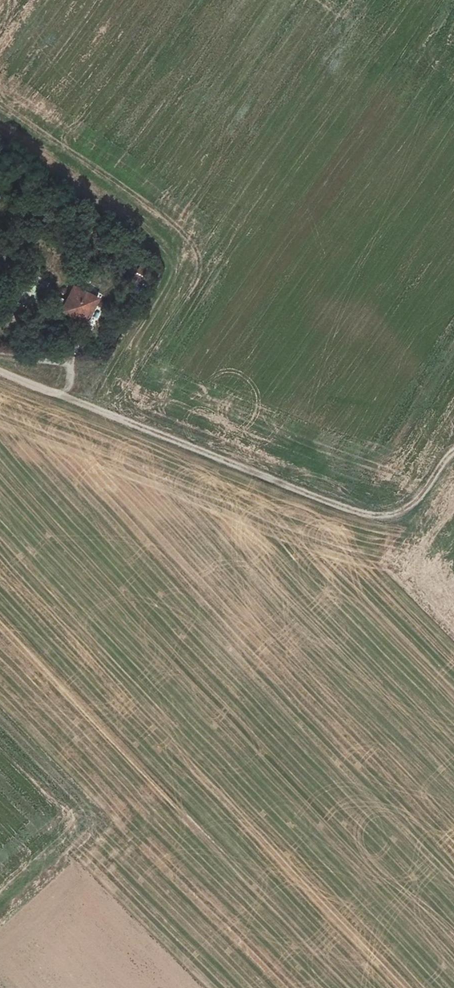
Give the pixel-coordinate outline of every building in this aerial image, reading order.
[(97,297),(74,286),(63,309),(86,320),(97,297)]
